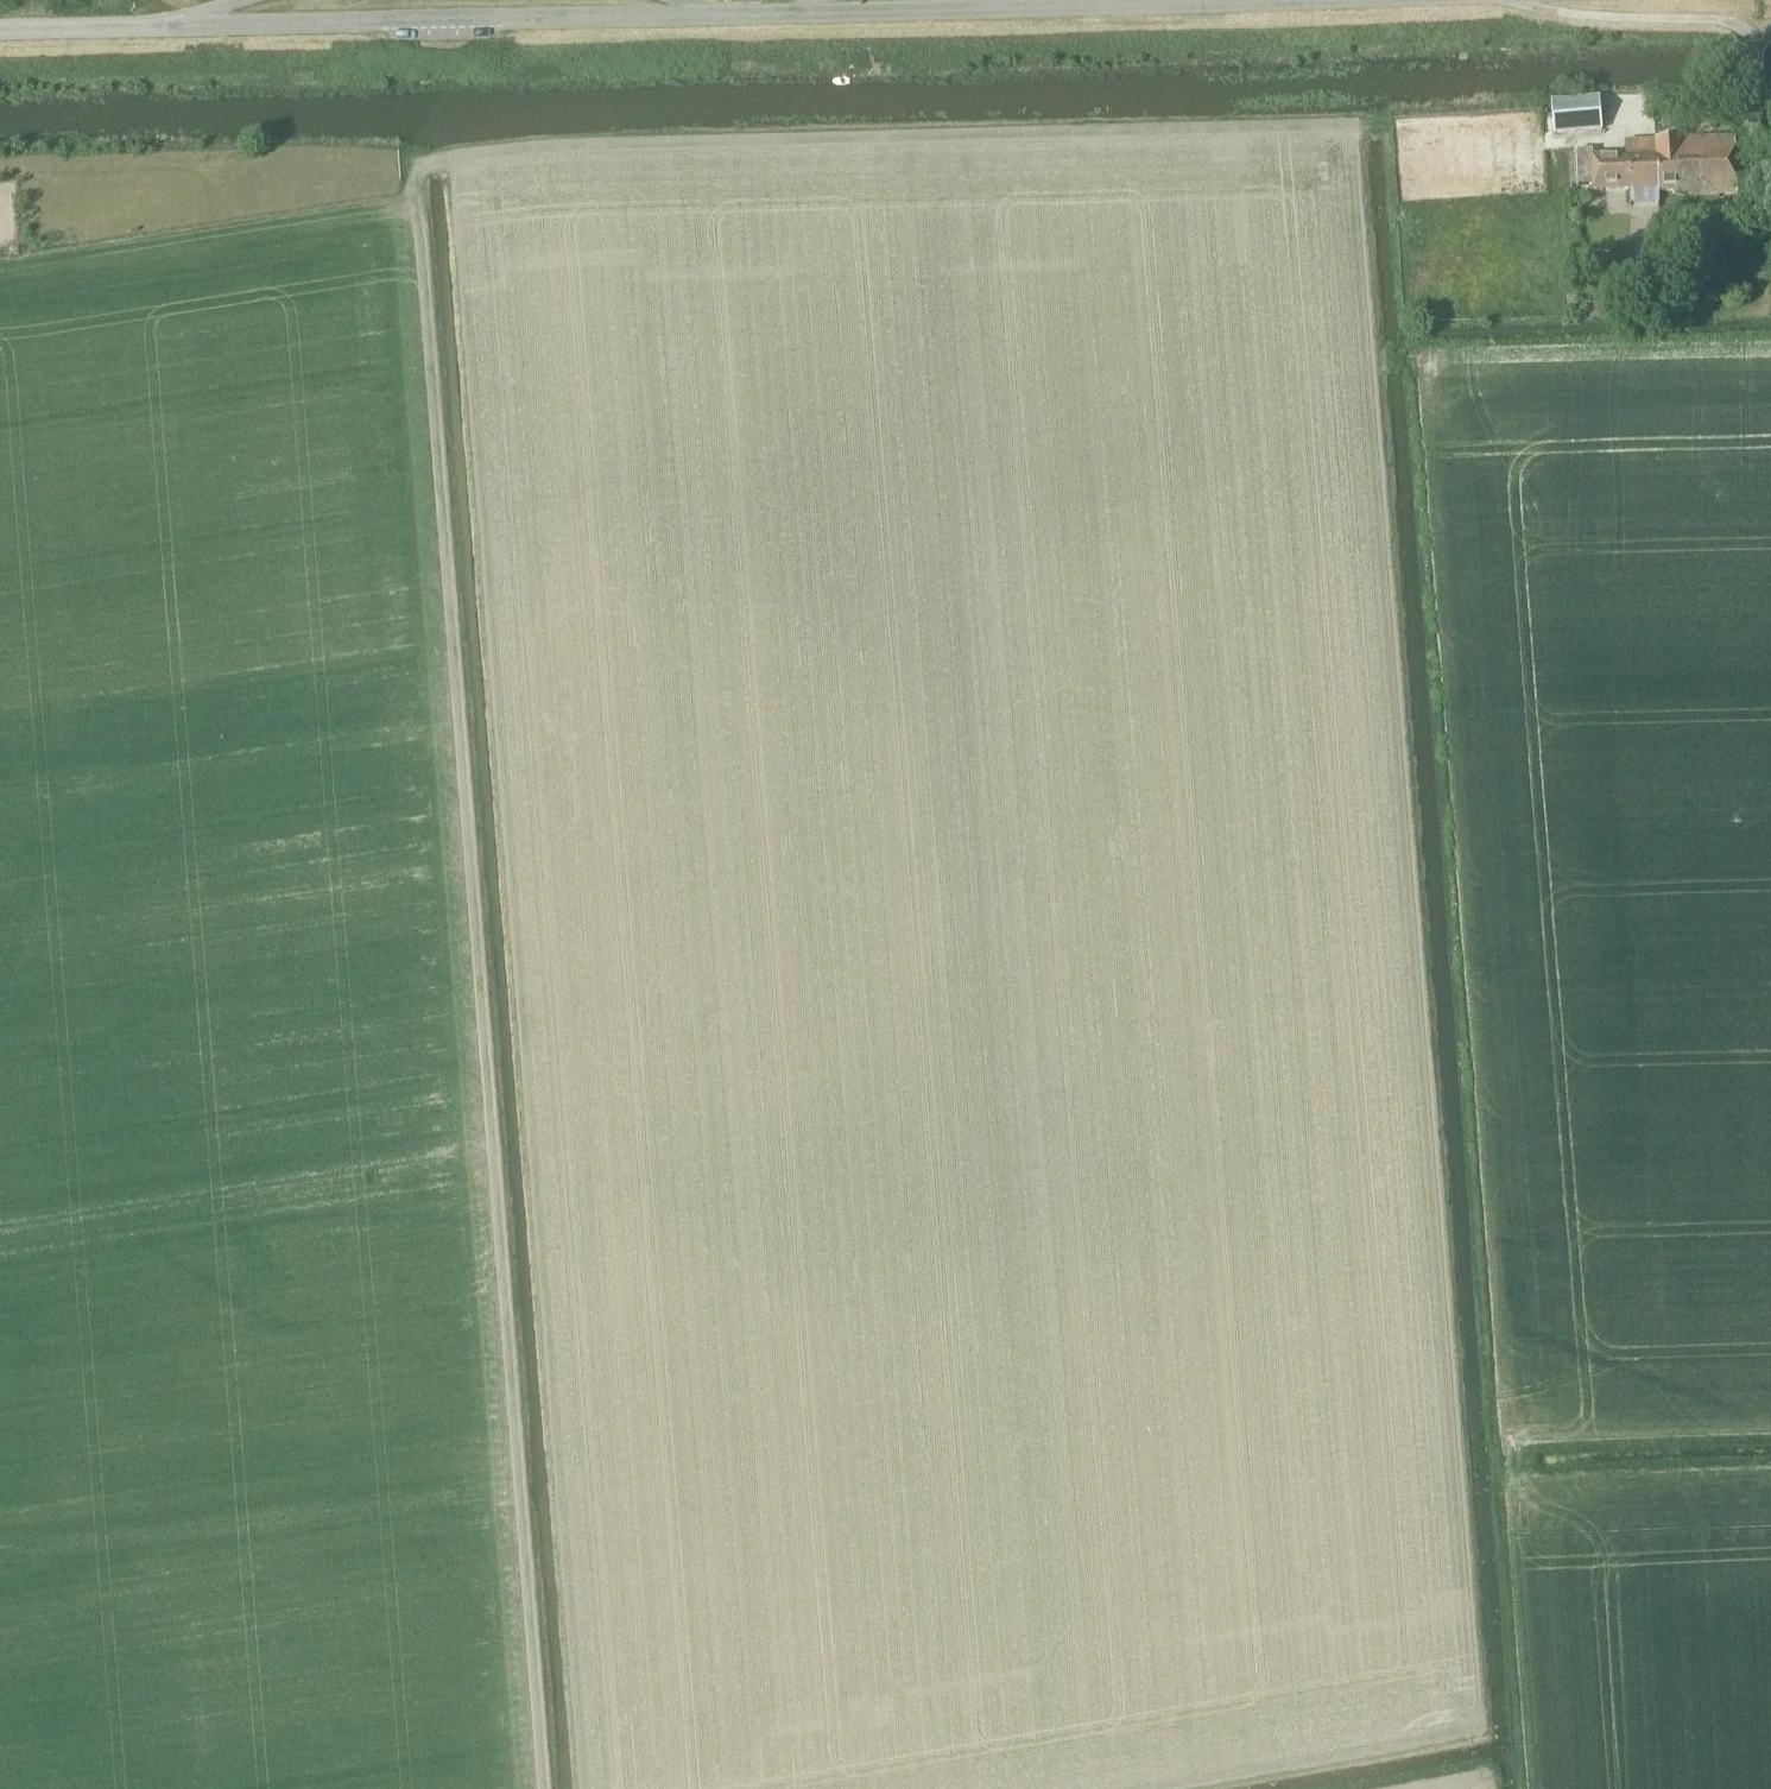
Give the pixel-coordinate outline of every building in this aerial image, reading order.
[(1602,131),(1599,97),(1550,101),(1553,135),(1602,131)] [(1672,196),(1737,193),(1734,138),(1680,140),(1655,141),(1658,188),(1658,192),(1672,191),(1672,196)] [(1658,188),(1655,141),(1624,142),(1625,155),(1593,157),(1592,150),(1576,151),(1577,185),(1592,185),(1592,191),(1658,188)]
